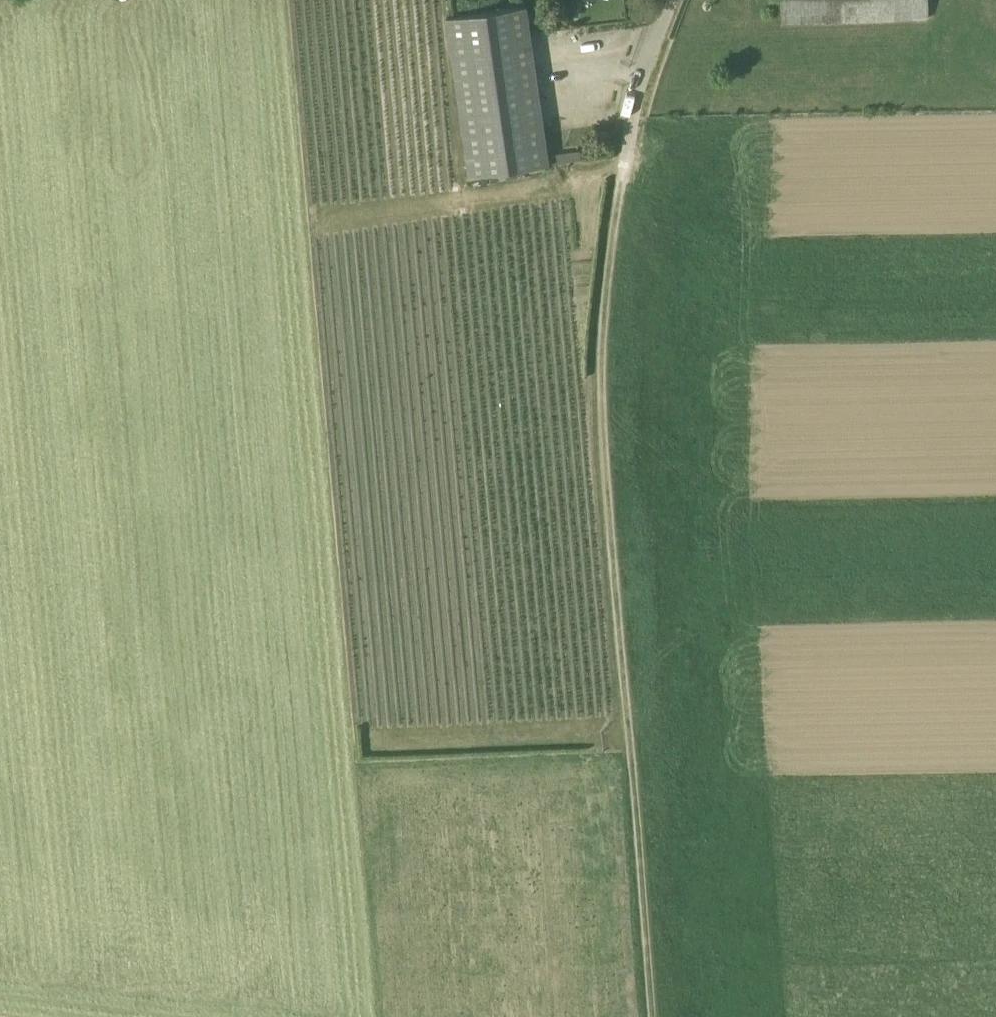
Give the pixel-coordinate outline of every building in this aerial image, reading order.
[(786,22),(927,18),(927,0),(785,0),(786,22)] [(526,6),(513,8),(447,18),(469,176),(549,165),(526,6)] [(553,152),(554,161),(580,159),(579,149),(553,152)]
